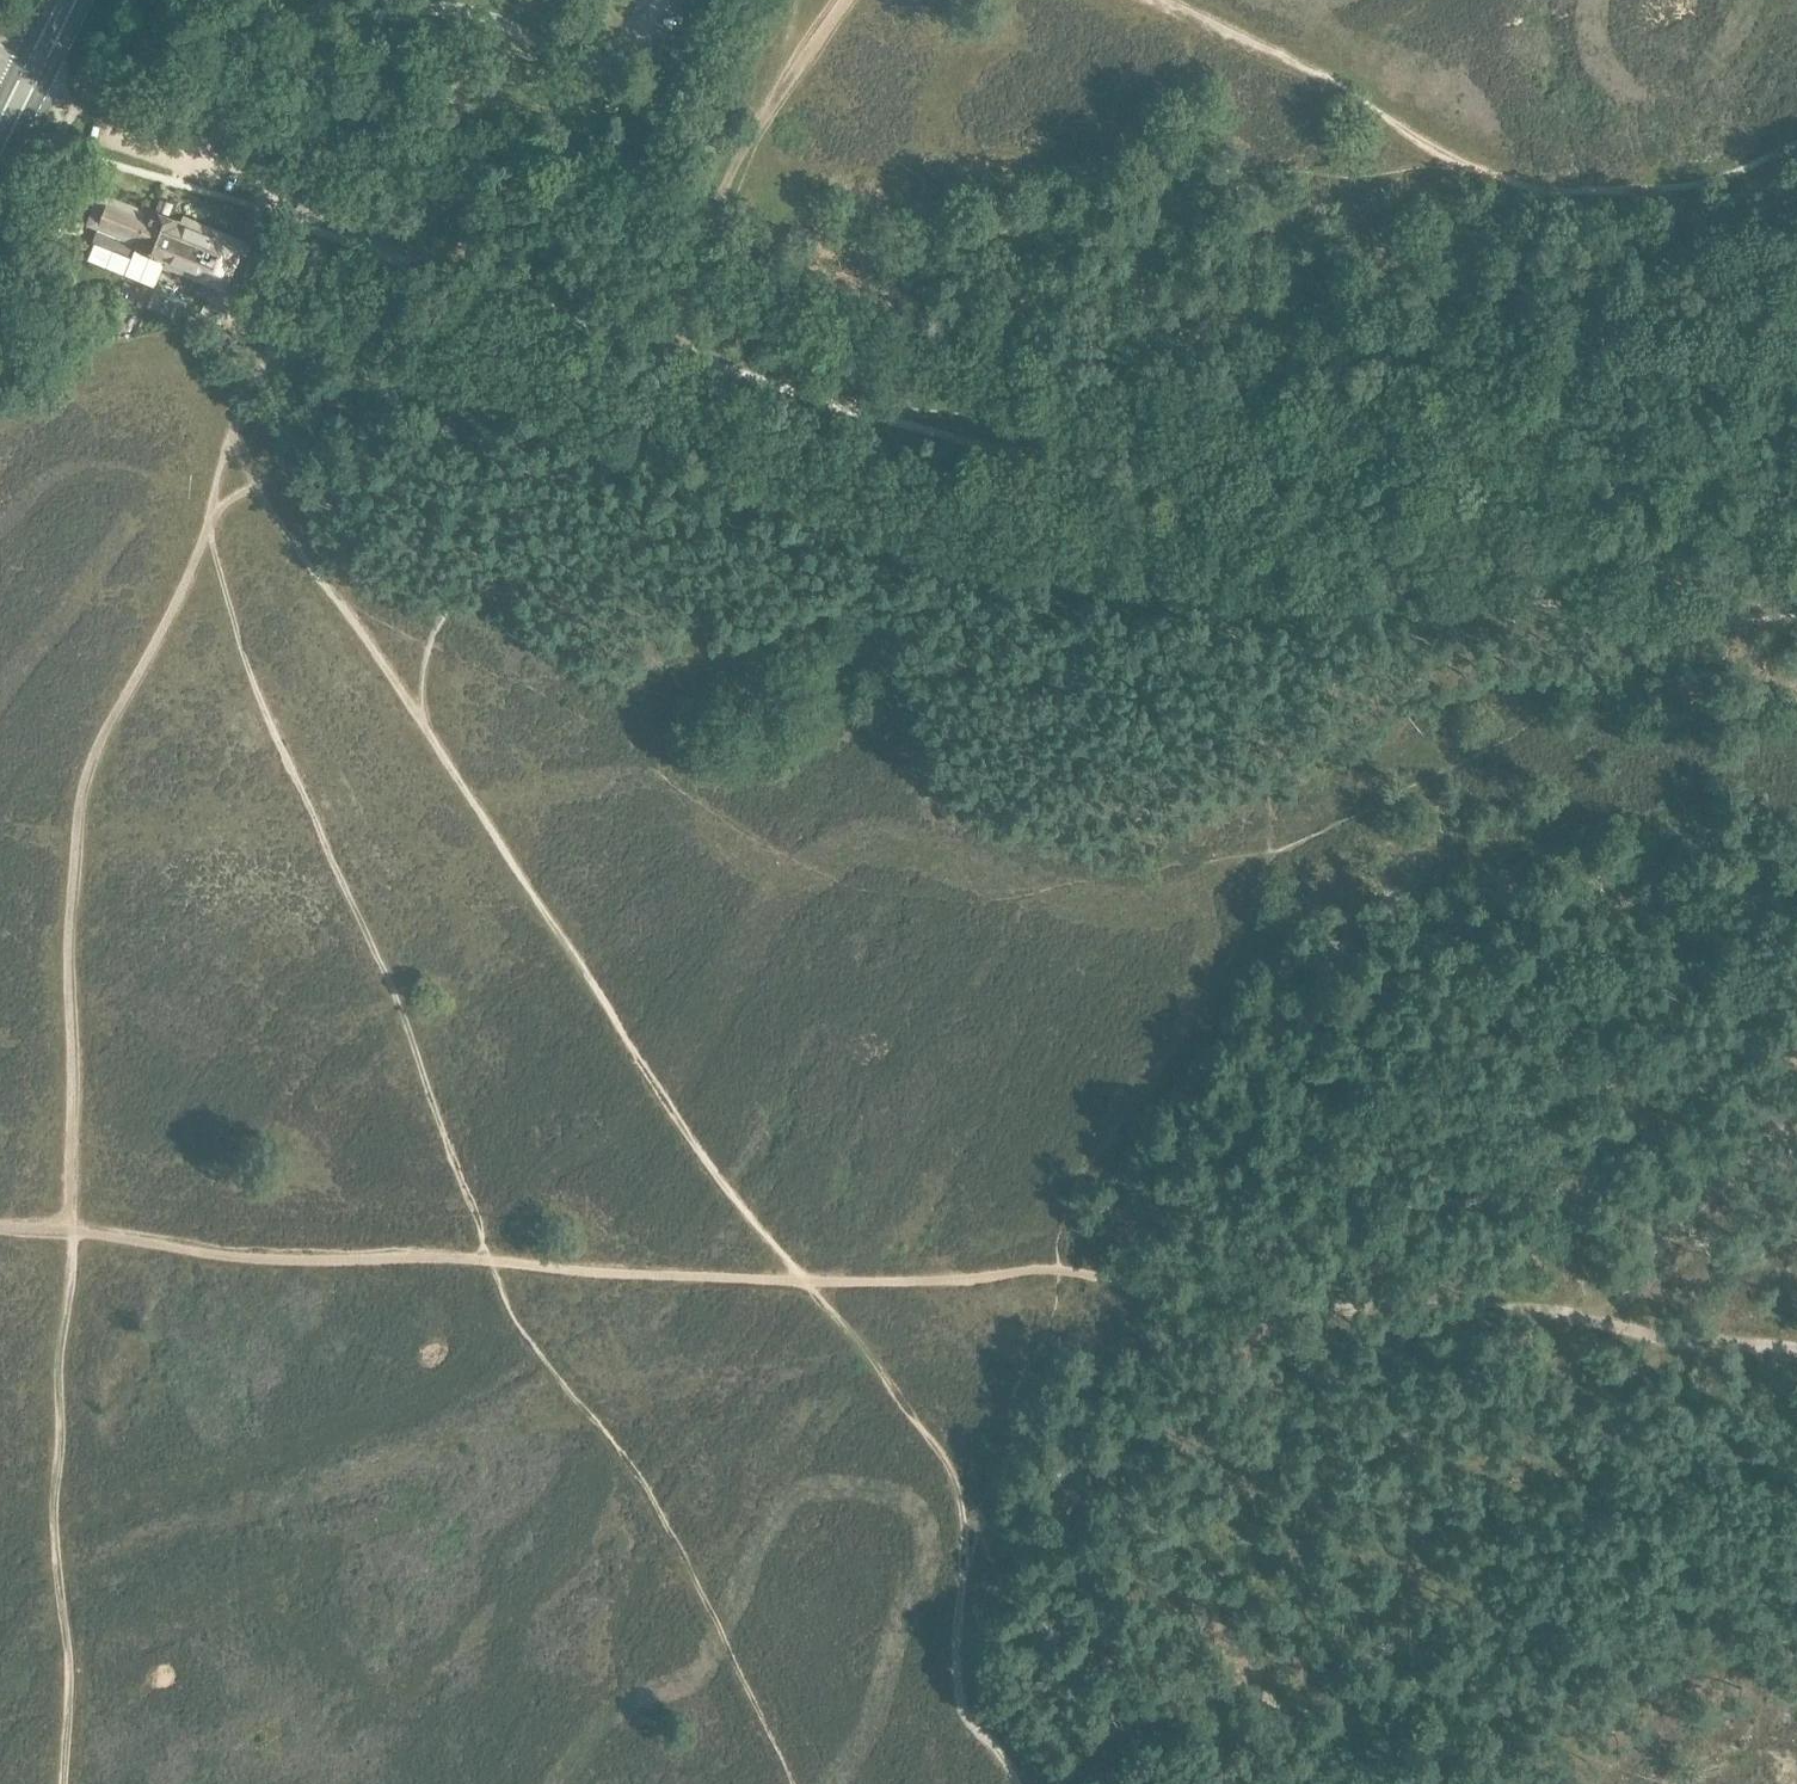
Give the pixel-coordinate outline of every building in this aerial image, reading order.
[(143,211),(110,198),(99,227),(135,242),(133,246),(218,282),(235,241),(149,207),(147,214),(142,212),(143,211)]
